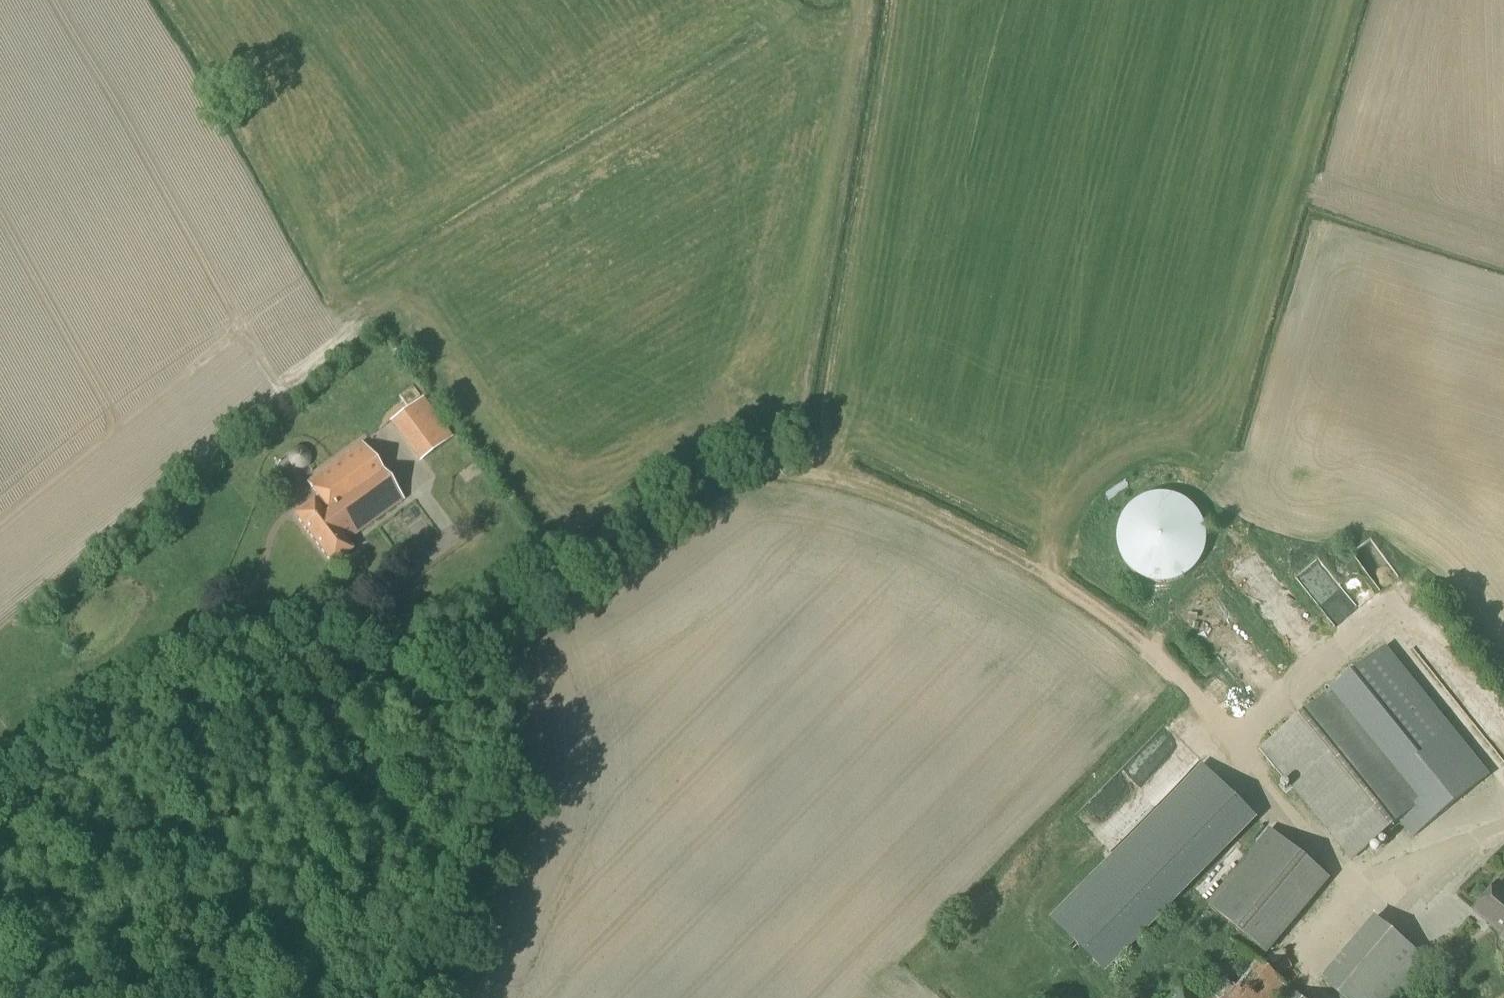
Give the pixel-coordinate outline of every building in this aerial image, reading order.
[(419,463),(454,438),(424,397),(388,422),(419,463)] [(332,565),(351,551),(346,543),(404,501),(361,443),(306,483),(317,498),(314,500),(294,515),(332,565)] [(1166,590),(1166,582),(1203,584),(1205,548),(1166,546),(1167,532),(1130,530),(1128,575),(1152,576),(1152,589),(1166,590)] [(1334,609),(1348,596),(1323,570),(1309,583),(1334,609)] [(1215,590),(1187,611),(1226,662),(1254,641),(1215,590)] [(1355,595),(1332,615),(1342,625),(1364,606),(1355,595)] [(1412,839),(1447,811),(1490,775),(1385,646),(1343,681),(1260,748),(1352,861),(1399,823),(1412,839)] [(1258,819),(1202,764),(1049,918),(1105,973),(1258,819)] [(1267,955),(1330,879),(1270,828),(1207,904),(1267,955)] [(1499,882),(1474,912),(1503,936),(1499,941),(1503,944),(1503,886),(1499,882)] [(1432,965),(1374,916),(1320,981),(1341,997),(1405,997),(1432,965)] [(1219,975),(1224,979),(1208,997),(1281,997),(1290,988),(1242,947),(1219,975)] [(1181,985),(1170,997),(1197,997),(1181,985)] [(1292,990),(1285,997),(1302,997),(1292,990)]
